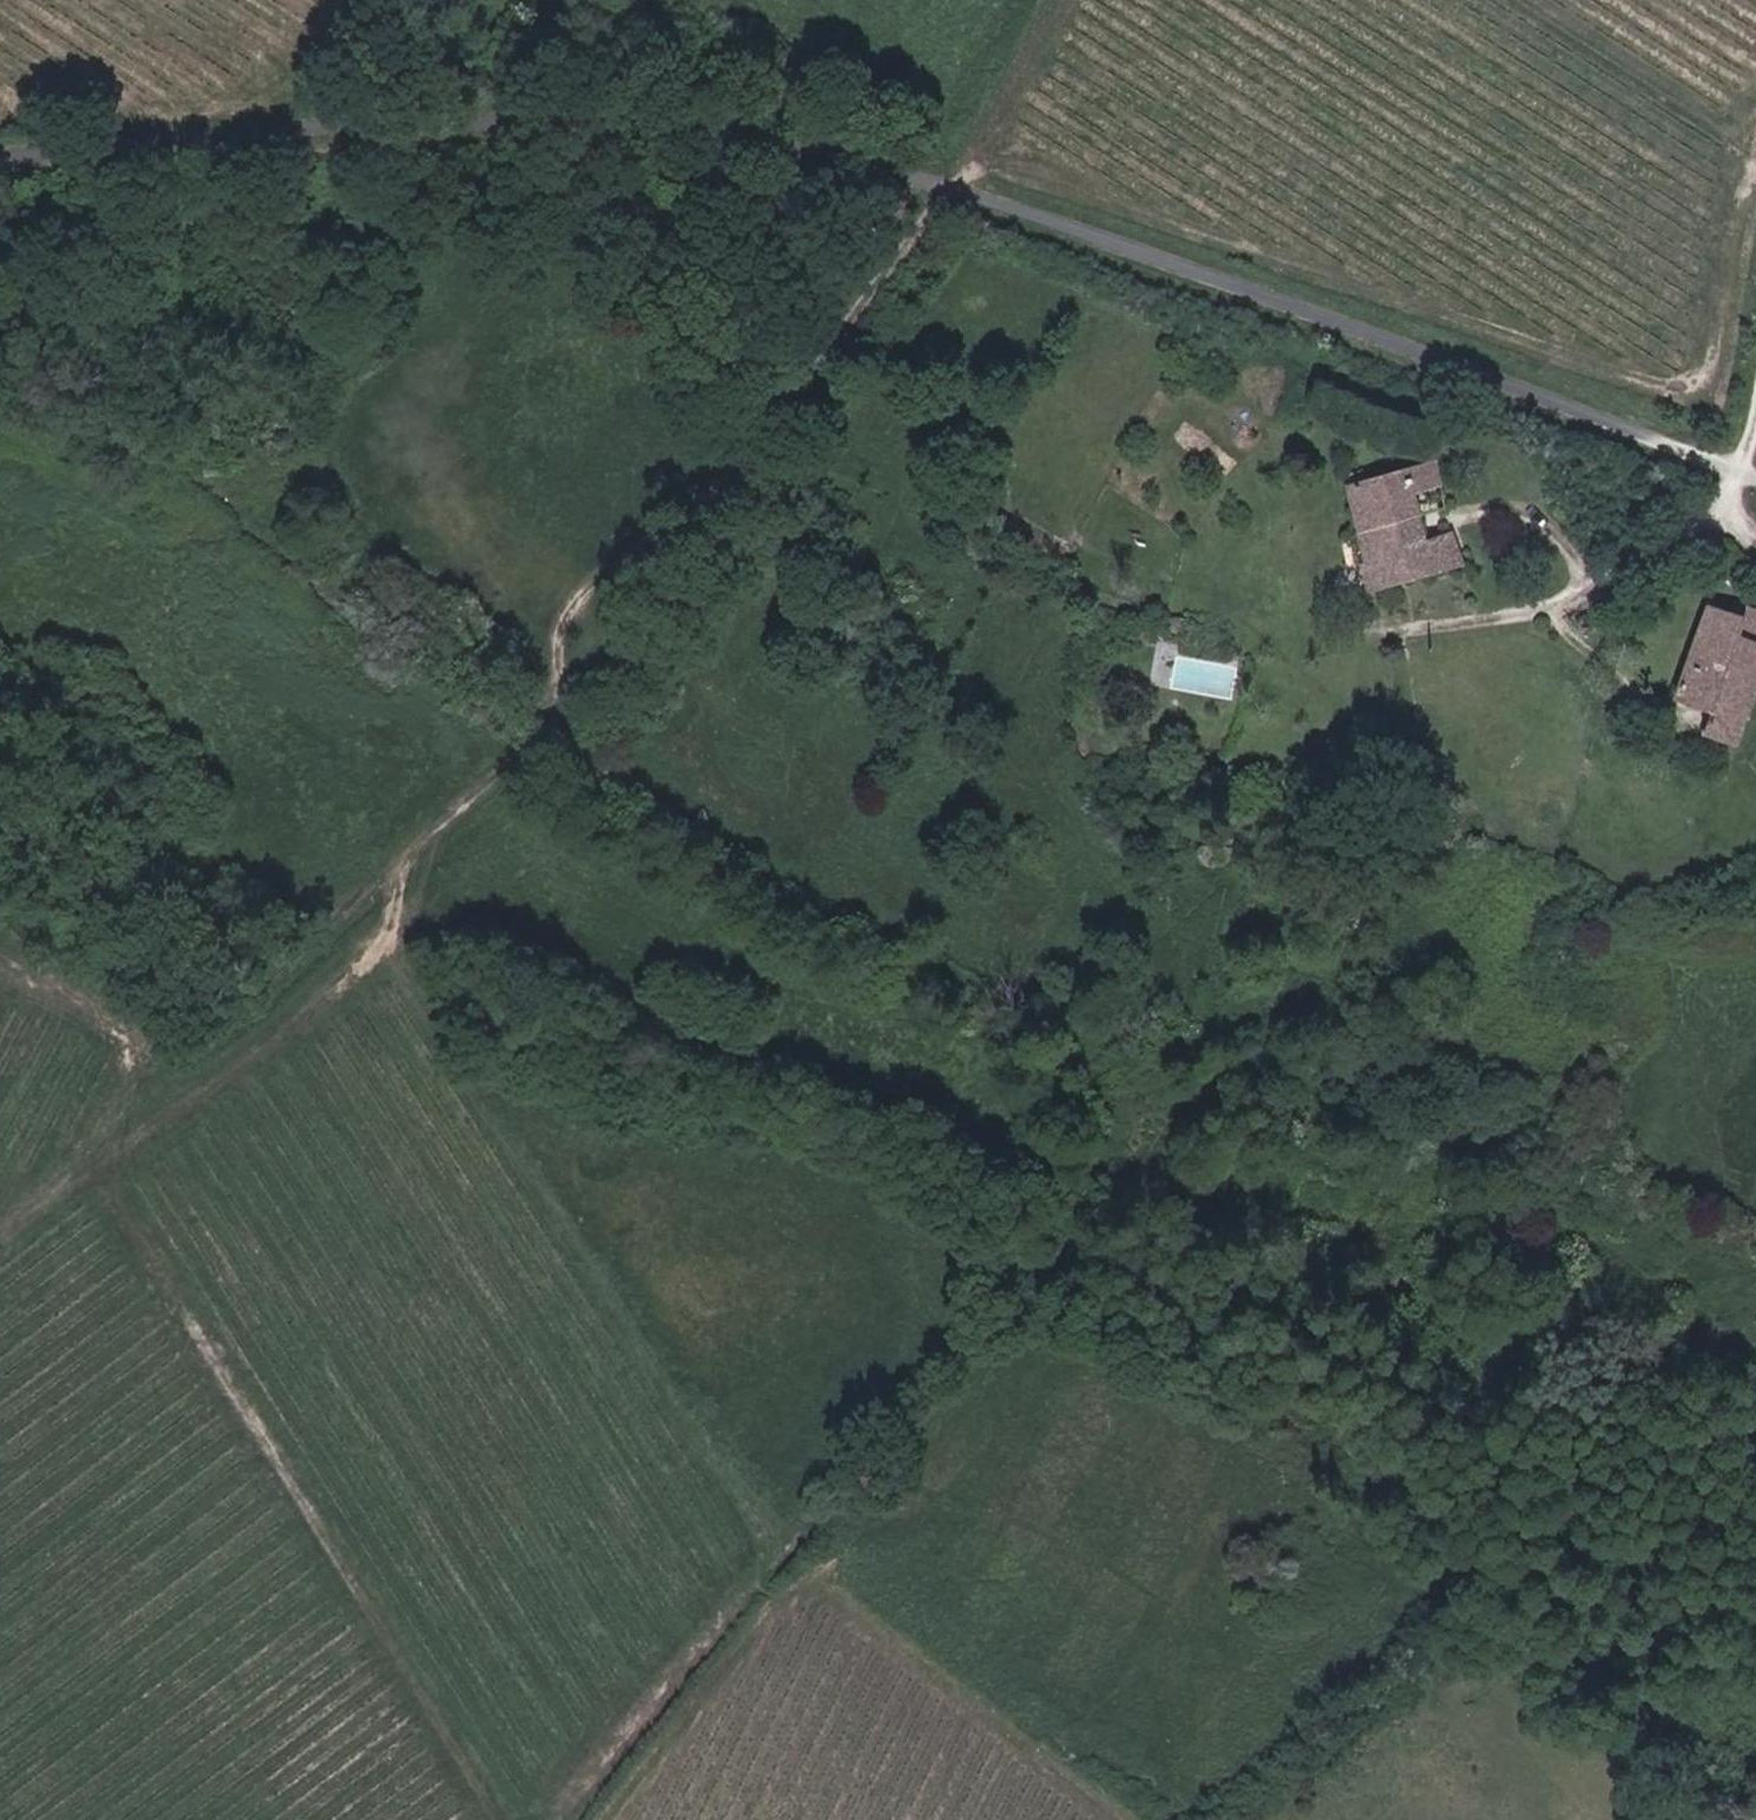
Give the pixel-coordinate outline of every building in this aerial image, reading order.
[(1391,565),(1375,570),(1368,572),(1374,594),(1471,566),(1462,536),(1437,544),(1423,494),(1447,487),(1440,463),(1352,488),(1360,517),(1377,512),(1391,565)] [(1377,512),(1360,517),(1375,570),(1391,565),(1377,512)] [(1714,607),(1680,700),(1712,712),(1704,736),(1737,748),(1755,697),(1755,661),(1739,655),(1750,624),(1714,607)] [(1142,667),(1155,668),(1156,654),(1143,652),(1142,667)]
